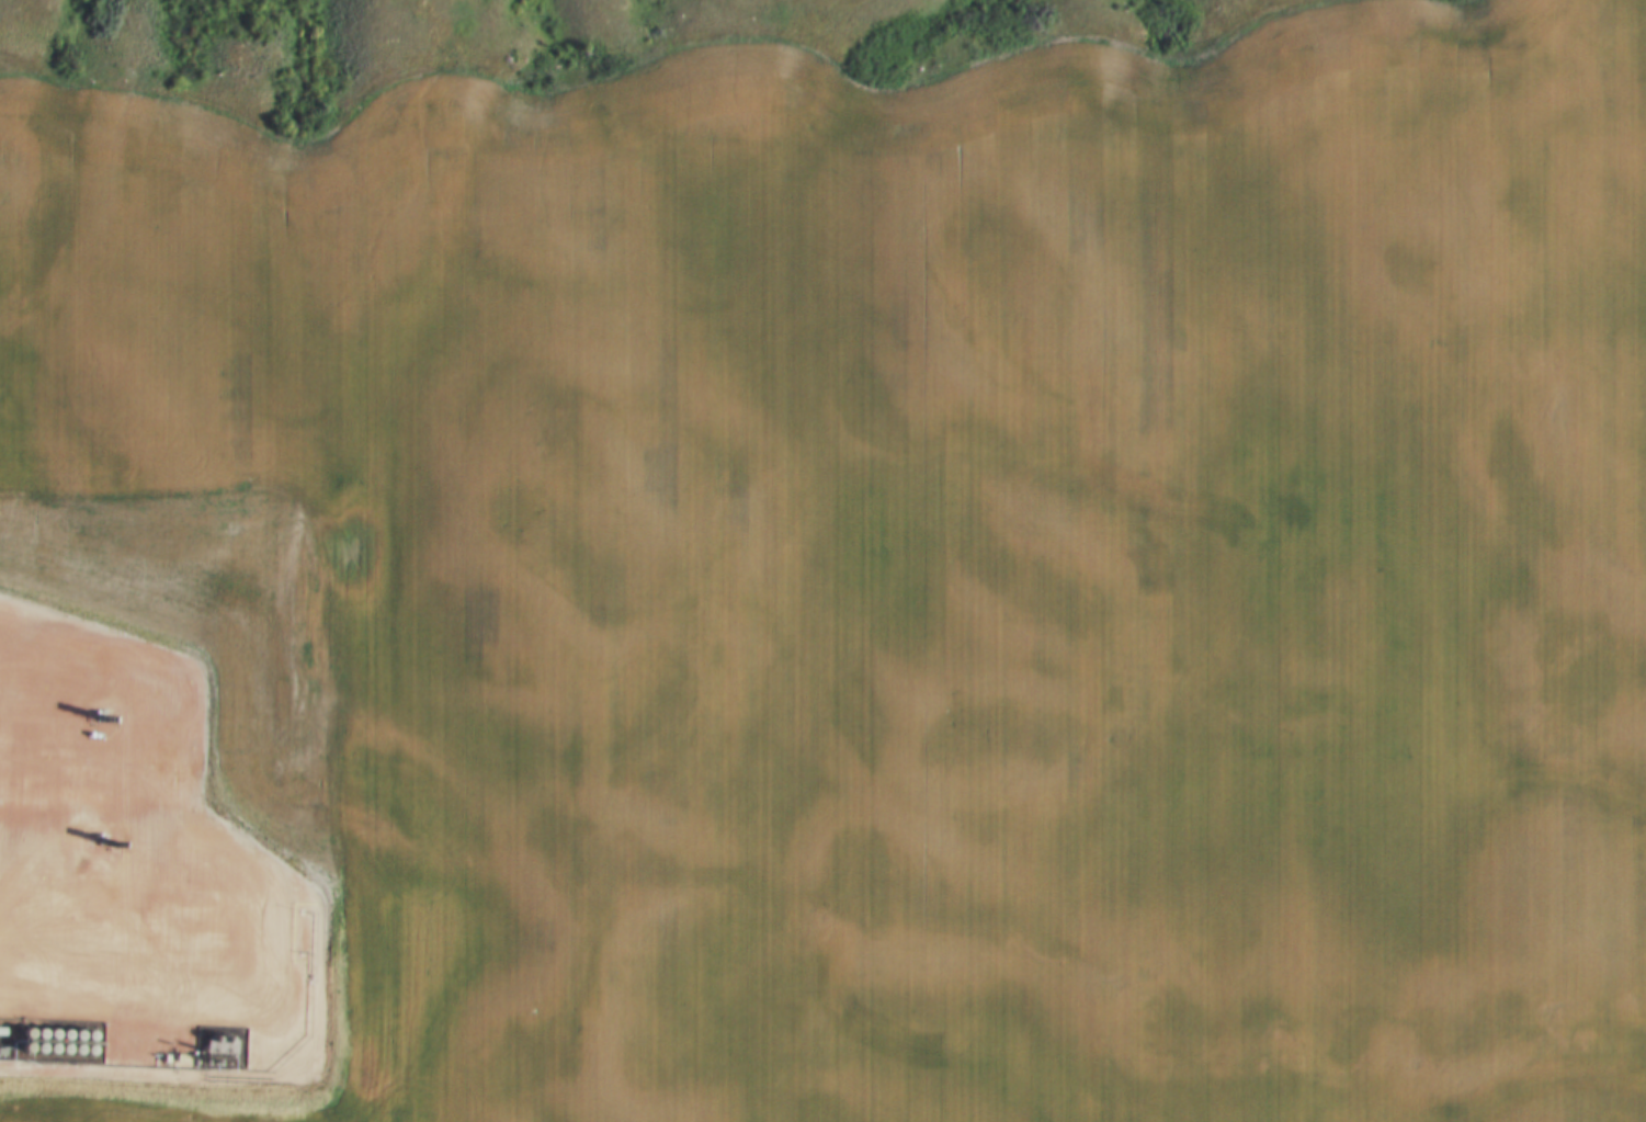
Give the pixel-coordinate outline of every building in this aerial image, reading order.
[(7,1049),(5,1050),(4,1050),(2,1050),(1,1049),(0,1047),(0,1046),(0,1044),(0,1043),(1,1042),(2,1041),(3,1040),(5,1040),(7,1041),(8,1042),(9,1043),(9,1045),(9,1046),(8,1047),(7,1049)] [(20,1049),(19,1050),(16,1050),(15,1050),(14,1049),(13,1047),(12,1045),(12,1044),(12,1043),(13,1042),(14,1041),(16,1040),(18,1040),(20,1041),(21,1042),(21,1043),(22,1044),(22,1046),(21,1047),(20,1049)] [(33,1050),(31,1051),(30,1051),(29,1051),(26,1050),(25,1049),(25,1046),(25,1045),(25,1044),(26,1043),(27,1042),(30,1041),(31,1041),(32,1042),(33,1043),(34,1044),(35,1045),(34,1047),(34,1049),(33,1050)] [(45,1050),(43,1051),(42,1051),(41,1051),(38,1050),(37,1049),(37,1047),(37,1045),(37,1044),(38,1043),(39,1042),(42,1041),(43,1041),(44,1042),(45,1043),(46,1044),(47,1046),(46,1047),(46,1049),(45,1050)] [(57,1051),(56,1051),(54,1051),(53,1051),(52,1050),(50,1049),(49,1047),(49,1046),(49,1044),(50,1043),(52,1042),(54,1042),(55,1042),(57,1042),(58,1043),(58,1045),(59,1046),(59,1047),(58,1050),(57,1051)] [(70,1052),(68,1052),(67,1053),(66,1052),(64,1052),(63,1051),(63,1049),(63,1047),(63,1045),(64,1044),(65,1043),(67,1043),(68,1043),(69,1043),(70,1044),(71,1046),(72,1047),(71,1050),(71,1051),(70,1052)] [(82,1052),(81,1052),(79,1052),(78,1052),(77,1051),(76,1050),(75,1049),(75,1047),(75,1045),(76,1044),(77,1043),(79,1043),(80,1043),(82,1043),(83,1044),(83,1046),(84,1047),(84,1049),(83,1051),(82,1052)]
